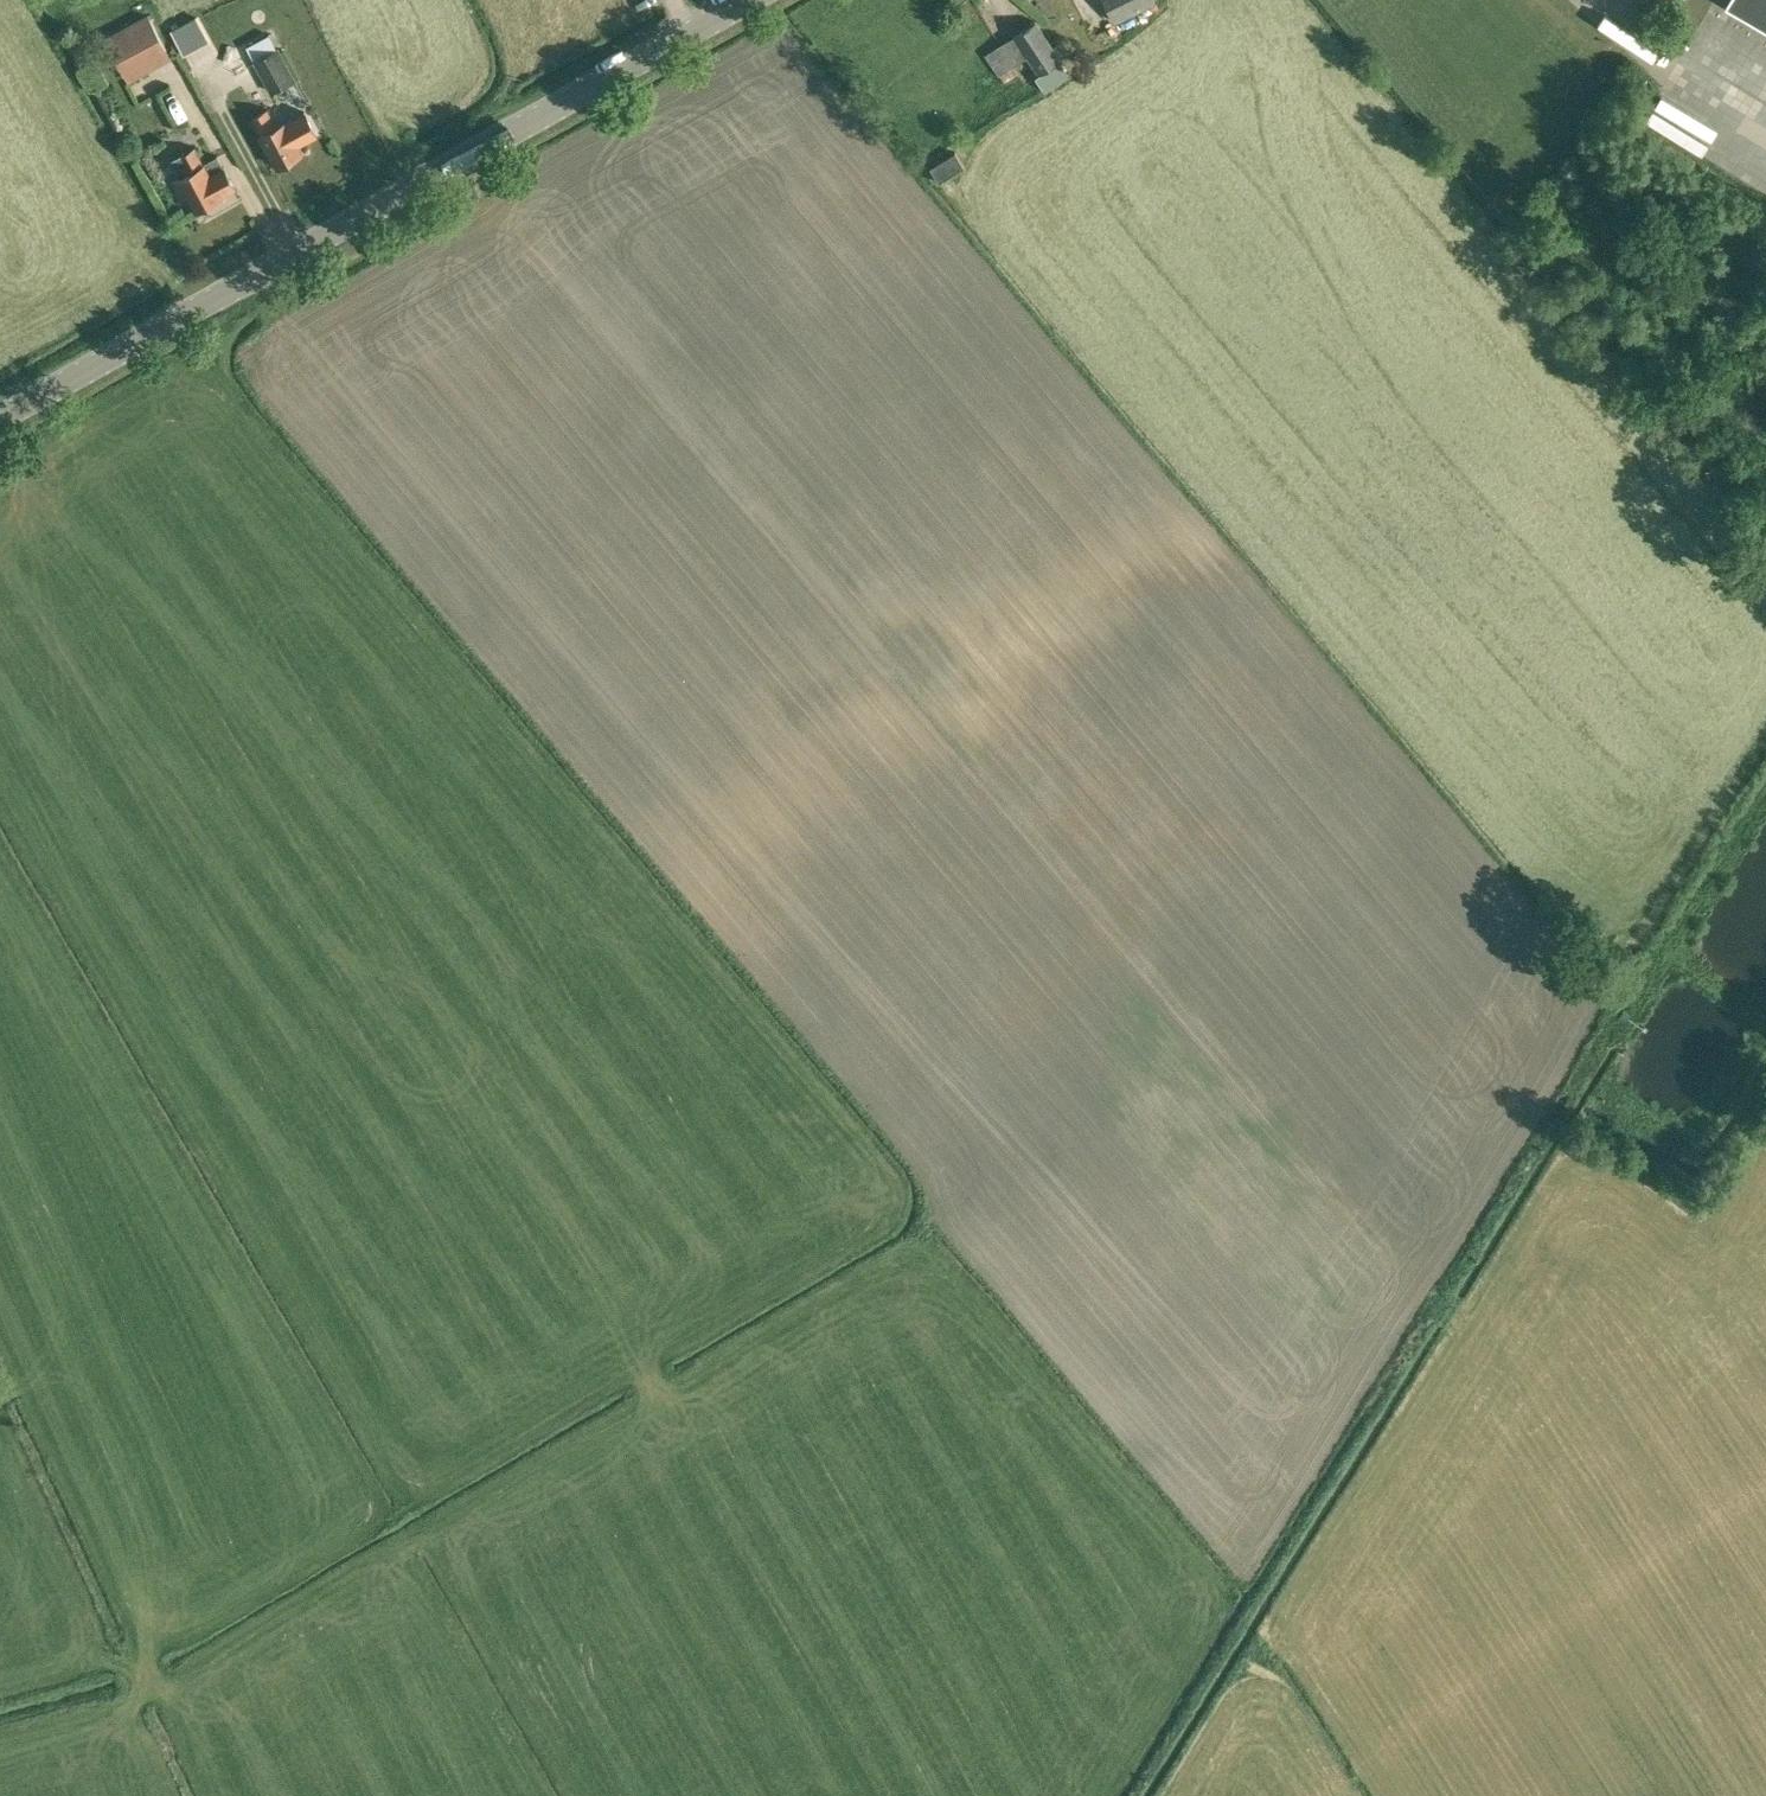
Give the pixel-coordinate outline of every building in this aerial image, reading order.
[(1115,22),(1156,0),(1104,0),(1115,22)] [(1765,25),(1765,0),(1725,0),(1765,25)] [(114,22),(121,39),(147,28),(140,11),(114,22)] [(1037,22),(1014,37),(986,55),(999,75),(1027,58),(1038,74),(1061,60),(1037,22)] [(265,27),(242,38),(247,49),(270,39),(265,27)] [(130,64),(162,53),(153,28),(122,39),(130,64)] [(270,93),(296,80),(278,49),(254,61),(270,93)] [(1707,146),(1719,118),(1656,91),(1644,119),(1707,146)] [(278,166),(304,152),(287,122),(277,127),(267,110),(253,118),(262,135),(261,135),(278,166)] [(223,194),(236,188),(225,167),(211,174),(206,165),(204,165),(196,149),(172,161),(181,178),(175,181),(183,196),(188,193),(196,210),(224,196),(223,194)] [(939,181),(964,167),(956,153),(932,168),(939,181)]
